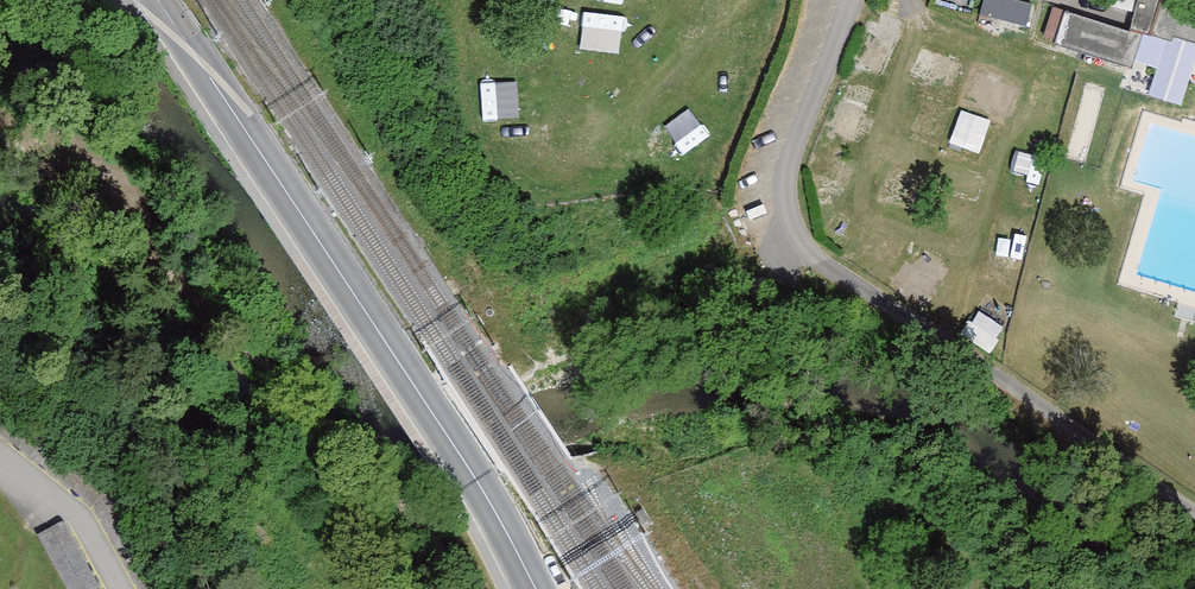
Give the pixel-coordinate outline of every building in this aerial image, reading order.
[(1030,22),(1034,0),(985,0),(982,11),(1030,22)] [(1177,0),(1103,0),(1102,3),(1135,13),(1131,28),(1194,47),(1194,6),(1177,0)] [(1141,35),(1097,21),(1054,7),(1044,38),(1087,52),(1131,66),(1141,35)] [(920,44),(912,67),(956,82),(964,59),(920,44)] [(966,95),(1010,112),(1021,84),(978,67),(966,95)] [(981,150),(991,119),(962,109),(952,141),(981,150)] [(53,525),(87,588),(112,588),(73,515),(53,525)]
